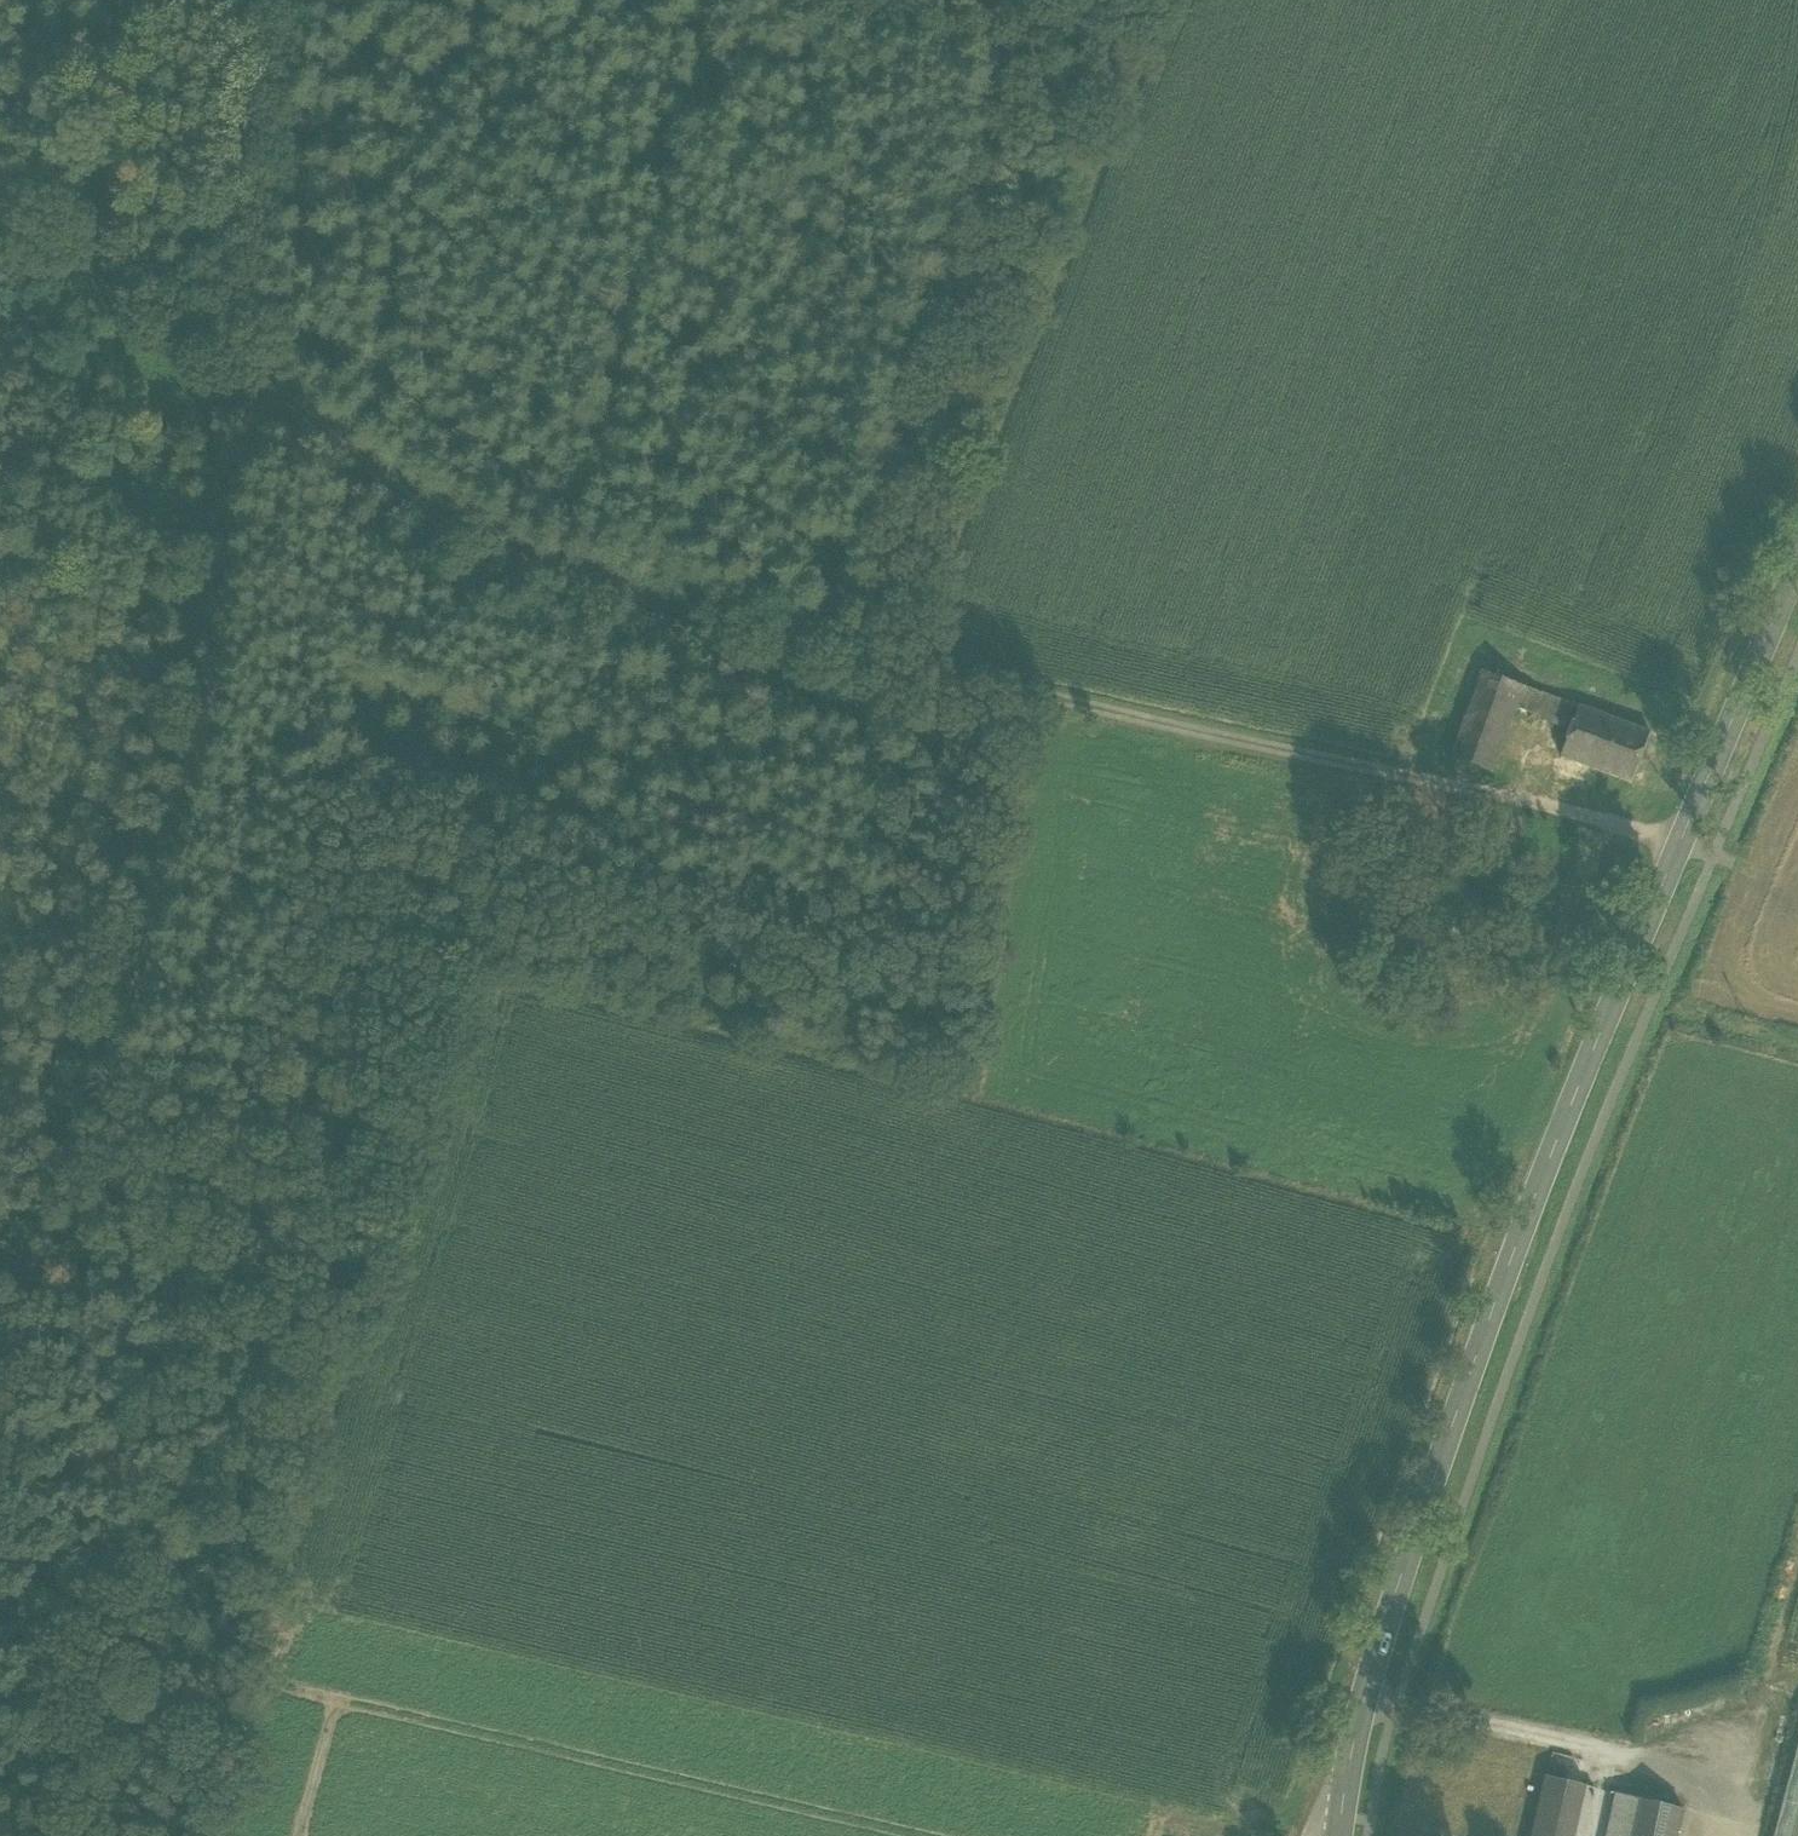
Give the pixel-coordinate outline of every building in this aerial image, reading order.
[(1523,685),(1481,671),(1451,756),(1493,771),(1515,706),(1523,685)] [(1539,691),(1523,685),(1515,706),(1531,712),(1539,691)] [(1530,716),(1570,730),(1573,723),(1551,715),(1557,697),(1539,691),(1531,712),(1530,716)] [(1619,719),(1557,697),(1551,715),(1573,723),(1570,730),(1561,755),(1601,769),(1619,719)] [(1651,730),(1619,719),(1601,769),(1633,780),(1651,730)] [(1774,1835),(1797,1835),(1797,1744),(1774,1835)] [(1547,1777),(1534,1830),(1559,1835),(1573,1835),(1584,1786),(1547,1777)] [(1608,1835),(1631,1835),(1639,1799),(1617,1794),(1608,1835)] [(1639,1799),(1631,1835),(1676,1835),(1682,1810),(1639,1799)]
